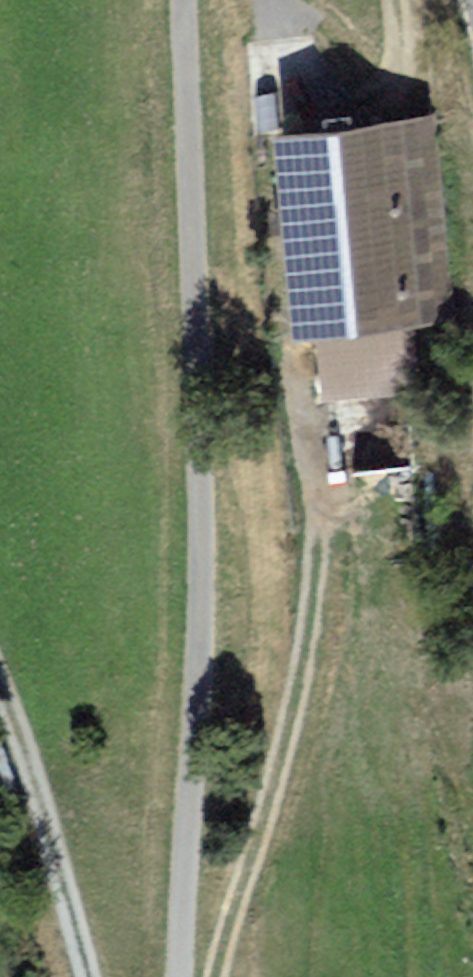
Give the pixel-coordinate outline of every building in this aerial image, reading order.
[(447,318),(430,119),(276,132),(294,332),(447,318)] [(410,409),(340,411),(342,462),(412,459),(410,409)]
